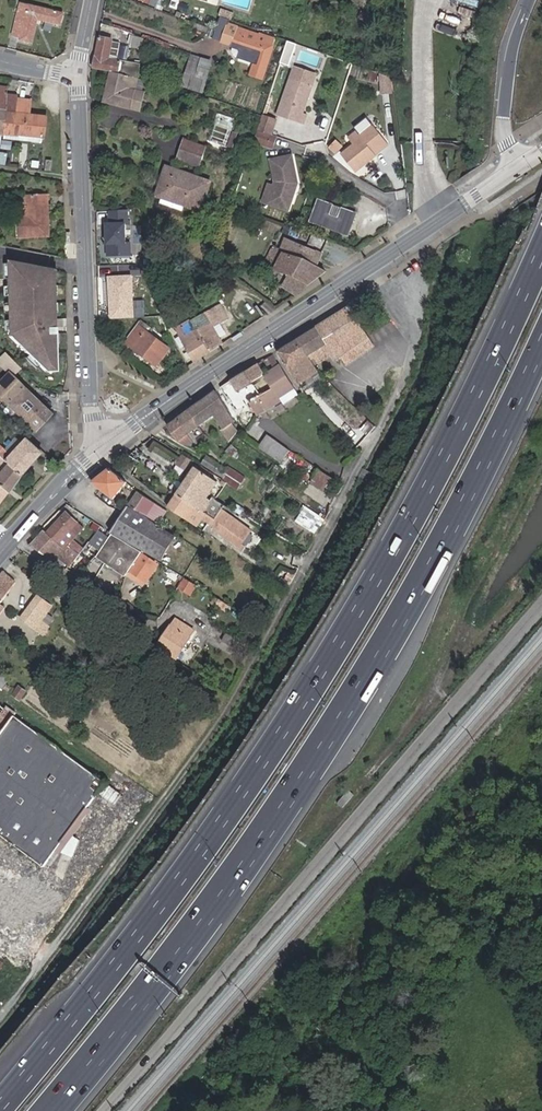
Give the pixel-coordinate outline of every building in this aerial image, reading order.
[(62,13),(19,2),(11,35),(19,37),(18,40),(30,43),(36,19),(59,24),(62,13)] [(221,16),(232,20),(234,14),(223,10),(221,16)] [(276,40),(228,24),(222,42),(242,49),(256,54),(254,62),(250,74),(263,79),(276,40)] [(95,56),(93,69),(112,72),(118,73),(122,60),(117,59),(120,44),(113,42),(114,40),(100,37),(96,56),(95,56)] [(288,40),(281,61),(289,64),(296,43),(288,40)] [(256,54),(242,49),(239,57),(254,62),(256,54)] [(203,59),(192,55),(180,88),(200,94),(205,80),(197,78),(203,59)] [(118,73),(138,79),(141,65),(122,60),(118,73)] [(313,85),(317,75),(295,67),(291,78),(313,85)] [(135,91),(138,79),(118,73),(112,72),(105,102),(131,109),(135,91)] [(395,91),(394,78),(384,75),(386,92),(395,91)] [(291,78),(277,116),(303,126),(307,115),(303,114),(313,85),(291,78)] [(4,111),(3,117),(13,118),(16,97),(16,95),(5,92),(6,86),(0,85),(0,111),(4,111)] [(135,91),(131,109),(140,111),(144,93),(135,91)] [(200,96),(187,92),(185,98),(198,102),(200,96)] [(29,99),(16,97),(13,118),(3,117),(1,135),(3,135),(40,138),(43,139),(45,122),(44,121),(27,119),(28,113),(29,99)] [(27,119),(44,121),(45,115),(28,113),(27,119)] [(276,120),(263,115),(258,130),(270,134),(276,120)] [(275,136),(257,130),(253,141),(272,147),(275,136)] [(354,145),(342,155),(356,171),(376,154),(362,138),(357,131),(349,138),(354,145)] [(233,134),(229,146),(238,149),(242,136),(233,134)] [(337,153),(343,144),(336,139),(330,148),(337,153)] [(200,167),(207,148),(184,140),(176,159),(200,167)] [(268,161),(274,183),(273,187),(269,205),(290,211),(295,191),(292,191),(294,186),(296,187),(297,183),(290,155),(268,161)] [(174,177),(176,170),(167,167),(165,174),(174,177)] [(201,211),(203,206),(211,182),(176,170),(174,177),(165,174),(157,196),(162,198),(160,204),(182,212),(184,206),(201,211)] [(269,205),(273,187),(268,185),(263,203),(269,205)] [(46,196),(24,197),(25,216),(17,216),(17,238),(47,237),(46,196)] [(357,214),(319,200),(311,222),(349,236),(357,214)] [(131,211),(106,212),(108,254),(133,253),(131,211)] [(312,236),(309,245),(320,250),(323,240),(312,236)] [(282,287),(296,296),(329,272),(317,267),(322,254),(286,239),(280,253),(272,249),(263,266),(289,276),(282,287)] [(47,270),(4,260),(5,288),(7,336),(42,372),(54,371),(52,328),(49,328),(47,270)] [(132,275),(107,277),(109,319),(134,317),(132,275)] [(195,363),(223,344),(218,336),(227,330),(222,323),(228,319),(219,305),(176,334),(195,363)] [(355,323),(349,307),(296,341),(308,359),(311,358),(315,363),(329,354),(333,360),(338,356),(345,366),(364,354),(351,334),(359,329),(355,323)] [(142,337),(134,349),(158,366),(171,348),(152,335),(155,330),(148,325),(145,329),(140,326),(136,332),(142,337)] [(364,354),(371,349),(359,329),(351,334),(364,354)] [(127,344),(134,349),(142,337),(136,332),(127,344)] [(308,359),(296,341),(277,353),(302,391),(303,393),(323,378),(316,372),(308,359)] [(302,399),(306,396),(303,393),(302,391),(297,395),(278,364),(276,365),(270,357),(257,366),(263,375),(270,387),(259,395),(248,401),(257,415),(279,402),(281,406),(299,396),(302,399)] [(251,382),(263,375),(257,366),(245,373),(251,382)] [(8,372),(0,380),(0,398),(33,429),(48,413),(22,386),(8,372)] [(237,392),(251,382),(245,373),(232,382),(237,392)] [(251,382),(259,395),(270,387),(263,375),(251,382)] [(309,399),(330,385),(323,378),(303,393),(306,396),(309,399)] [(222,389),(229,401),(237,396),(242,404),(248,401),(259,395),(251,382),(237,392),(232,382),(222,389)] [(227,441),(234,433),(236,431),(231,423),(234,421),(216,392),(167,425),(183,447),(203,433),(200,428),(214,417),(222,429),(220,430),(227,441)] [(259,420),(281,406),(279,402),(257,415),(259,420)] [(366,439),(373,425),(369,422),(359,432),(366,439)] [(280,462),(288,450),(267,435),(259,447),(280,462)] [(17,475),(39,452),(23,438),(19,441),(15,438),(3,449),(0,445),(0,458),(17,475)] [(358,450),(351,443),(347,447),(354,454),(358,450)] [(236,448),(231,444),(225,451),(231,455),(236,448)] [(186,471),(192,462),(180,454),(175,463),(186,471)] [(225,484),(234,470),(229,467),(228,469),(207,455),(202,463),(222,477),(220,480),(225,484)] [(6,492),(17,475),(0,458),(0,487),(6,492)] [(211,502),(208,498),(219,482),(195,466),(176,494),(216,519),(223,509),(225,506),(213,499),(211,502)] [(108,467),(90,480),(112,499),(126,483),(108,467)] [(244,476),(234,470),(225,484),(235,490),(244,476)] [(323,474),(317,470),(310,482),(316,486),(323,474)] [(325,492),(333,480),(323,474),(316,486),(325,492)] [(159,482),(155,487),(164,492),(166,494),(169,489),(159,482)] [(137,491),(127,505),(157,525),(166,511),(137,491)] [(216,519),(176,494),(167,507),(198,527),(203,521),(213,528),(213,529),(240,548),(239,550),(243,553),(246,547),(243,545),(252,531),(223,509),(216,519)] [(160,560),(175,536),(157,525),(127,505),(110,531),(111,532),(160,560)] [(315,532),(323,518),(305,506),(296,520),(315,532)] [(74,534),(82,526),(67,511),(46,532),(32,547),(52,559),(53,557),(67,568),(79,553),(67,544),(66,543),(62,547),(59,544),(72,532),(74,534)] [(85,545),(90,549),(88,552),(93,556),(96,558),(115,571),(123,576),(126,571),(144,583),(159,562),(111,532),(108,537),(97,529),(85,545)] [(32,547),(46,532),(44,531),(30,546),(32,547)] [(67,544),(79,553),(85,545),(81,542),(77,546),(69,541),(67,544)] [(93,556),(88,552),(83,558),(89,561),(93,556)] [(67,569),(67,568),(53,557),(52,559),(59,564),(67,569)] [(16,581),(3,571),(0,574),(0,603),(16,581)] [(126,571),(123,576),(140,588),(144,583),(126,571)] [(185,577),(179,587),(192,594),(197,585),(185,577)] [(48,613),(53,606),(36,594),(20,617),(44,635),(50,626),(49,625),(43,621),(48,613)] [(228,611),(231,606),(219,598),(215,604),(228,611)] [(54,617),(48,613),(43,621),(49,625),(54,617)] [(195,630),(175,618),(157,646),(176,659),(195,630)] [(239,640),(226,633),(222,639),(234,647),(239,640)] [(0,674),(0,687),(7,692),(14,683),(0,674)] [(12,695),(20,701),(27,691),(18,685),(12,695)] [(0,734),(0,833),(44,865),(55,850),(85,809),(87,807),(98,791),(114,803),(121,793),(14,715),(0,734)]
